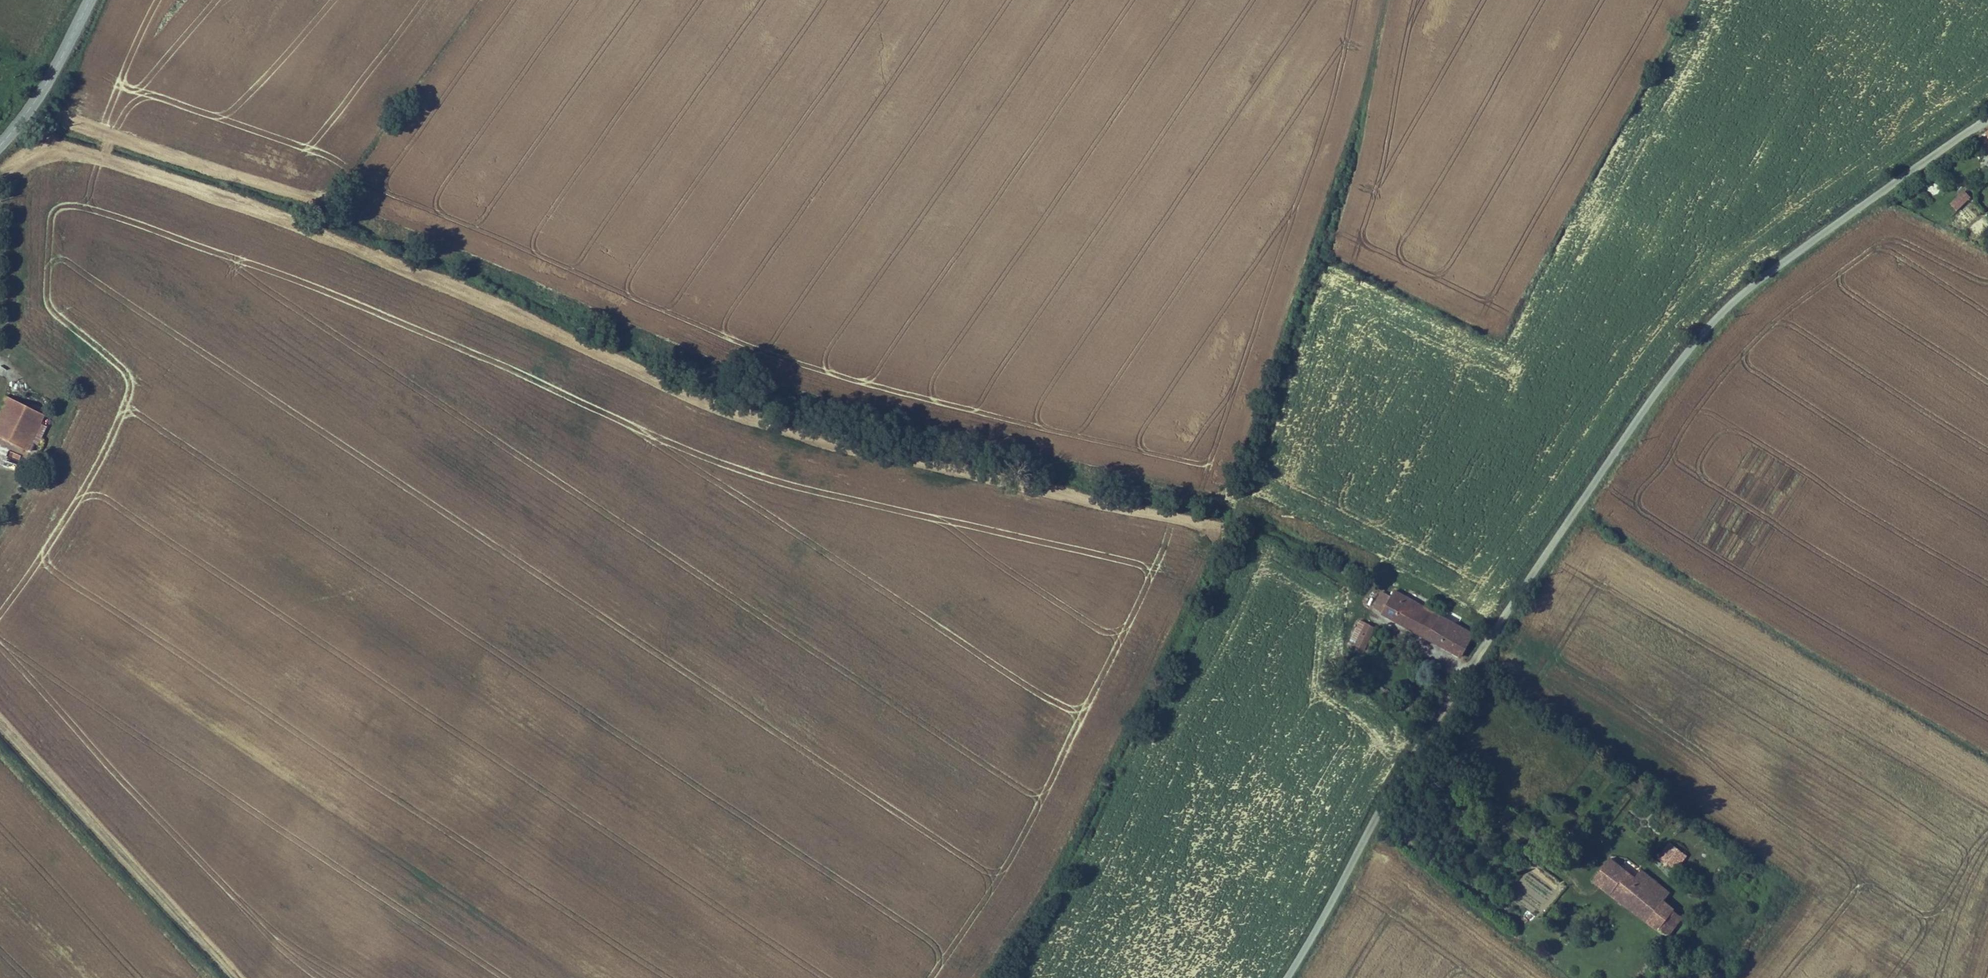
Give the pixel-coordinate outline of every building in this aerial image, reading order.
[(1966,188),(1953,198),(1959,207),(1972,196),(1966,188)] [(28,451),(46,415),(6,396),(0,409),(0,437),(28,451)] [(1386,596),(1378,592),(1366,612),(1452,663),(1467,638),(1388,592),(1386,596)] [(1369,629),(1360,623),(1347,644),(1357,650),(1369,629)] [(1696,850),(1680,838),(1672,849),(1688,861),(1696,850)] [(1630,857),(1623,851),(1605,871),(1613,877),(1630,857)] [(1638,862),(1630,857),(1613,877),(1661,913),(1674,895),(1678,890),(1641,859),(1638,862)] [(1692,909),(1674,895),(1661,913),(1679,927),(1692,909)]
